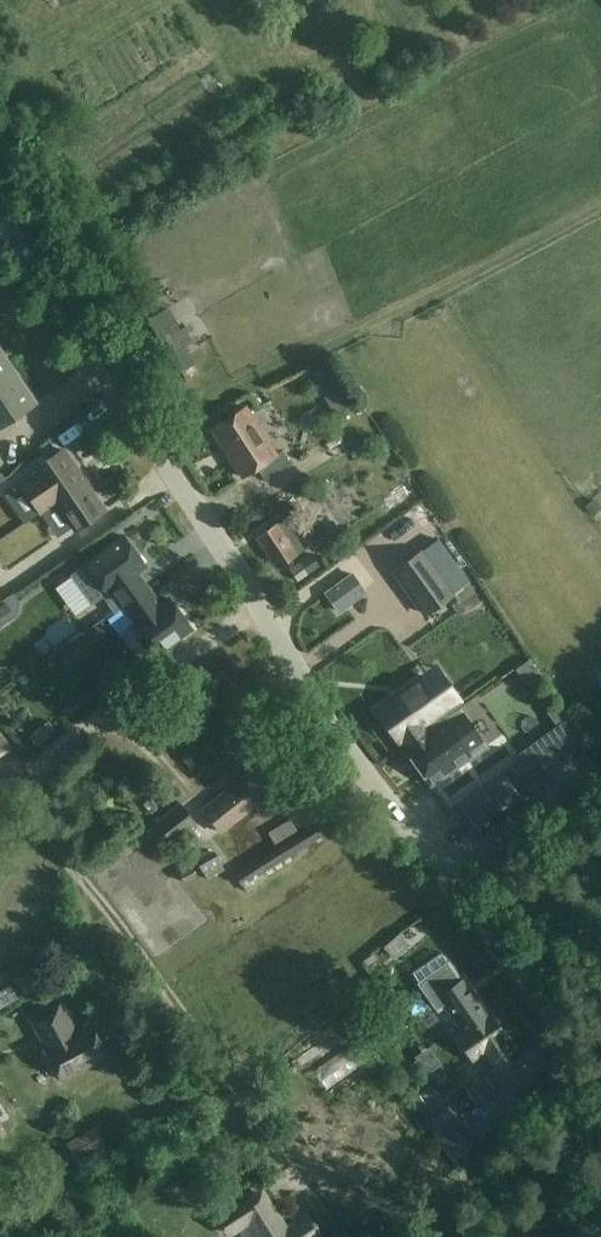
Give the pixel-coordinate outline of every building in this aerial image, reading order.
[(34,144),(41,156),(54,148),(47,136),(34,144)] [(35,403),(0,350),(0,426),(35,403)] [(233,457),(231,459),(243,477),(257,467),(265,480),(291,463),(282,450),(276,454),(245,406),(211,429),(223,447),(225,445),(233,457)] [(55,501),(85,481),(75,466),(74,467),(61,448),(33,467),(36,471),(20,482),(39,510),(54,500),(55,501)] [(93,494),(85,481),(55,501),(75,531),(108,509),(96,492),(93,494)] [(277,524),(257,538),(277,568),(297,554),(296,554),(304,549),(293,534),(301,528),(293,515),(278,525),(277,524)] [(145,565),(123,535),(69,574),(91,604),(112,589),(124,606),(148,588),(136,572),(145,565)] [(440,539),(422,552),(451,594),(470,581),(440,539)] [(394,572),(424,614),(451,594),(422,552),(394,572)] [(311,554),(289,568),(297,580),(319,566),(311,554)] [(9,603),(42,615),(55,581),(26,570),(22,582),(0,574),(0,609),(6,611),(9,603)] [(327,595),(341,614),(366,595),(353,576),(327,595)] [(148,588),(124,606),(136,622),(131,626),(153,656),(191,628),(169,598),(160,605),(148,588)] [(87,656),(105,643),(94,627),(76,639),(87,656)] [(365,651),(352,658),(361,677),(375,670),(365,651)] [(435,668),(401,692),(403,695),(392,703),(390,700),(376,710),(403,747),(432,727),(451,714),(459,708),(462,706),(435,668)] [(568,715),(560,704),(550,712),(558,723),(568,715)] [(459,708),(451,714),(432,727),(403,747),(430,786),(486,747),(459,708)] [(46,739),(38,728),(28,735),(36,747),(46,739)] [(533,791),(512,761),(459,800),(480,829),(533,791)] [(272,791),(255,769),(203,810),(220,832),(272,791)] [(197,823),(180,802),(153,823),(168,842),(170,841),(172,843),(179,837),(186,845),(198,836),(191,828),(197,823)] [(297,831),(290,818),(267,832),(275,845),(297,831)] [(314,841),(321,837),(322,836),(315,824),(235,874),(242,885),(259,875),(314,841)] [(392,958),(408,944),(398,932),(381,946),(392,958)] [(470,1030),(460,1037),(478,1063),(482,1060),(489,1071),(496,1066),(496,1067),(518,1052),(466,978),(463,980),(451,963),(423,983),(441,1009),(447,1004),(463,1027),(466,1025),(470,1030)] [(50,979),(43,965),(19,978),(26,991),(50,979)] [(31,1019),(46,1048),(44,1049),(61,1080),(107,1056),(90,1024),(75,1032),(60,1003),(31,1019)] [(460,1084),(481,1071),(475,1061),(453,1074),(460,1084)] [(477,1106),(498,1092),(485,1075),(465,1089),(477,1106)] [(431,1111),(419,1094),(411,1099),(423,1116),(431,1111)] [(481,1140),(454,1101),(427,1120),(454,1158),(481,1140)] [(78,1162),(109,1145),(98,1125),(67,1143),(78,1162)] [(257,1236),(319,1236),(304,1216),(289,1226),(266,1187),(218,1220),(229,1235),(247,1223),(257,1236)]
